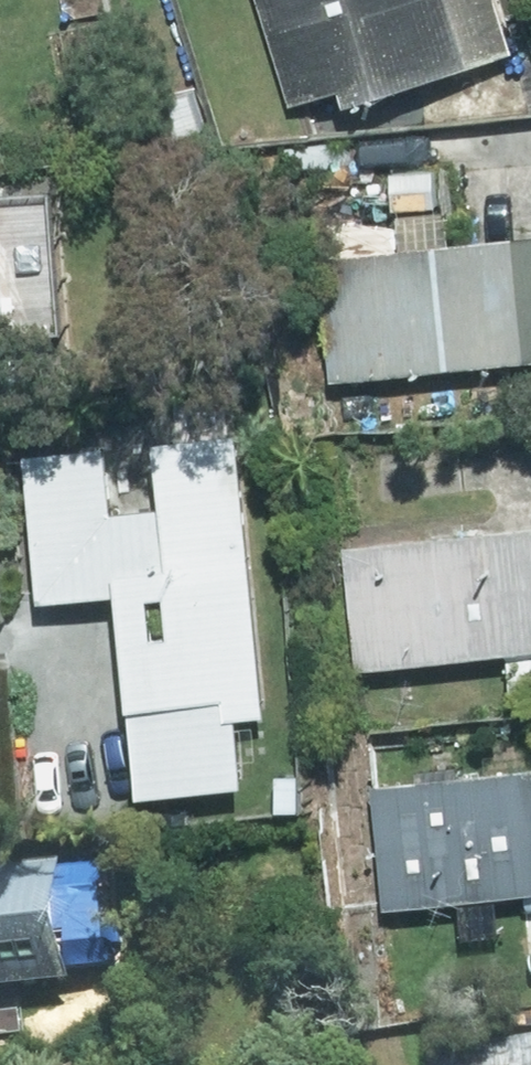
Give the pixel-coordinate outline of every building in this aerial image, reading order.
[(292,105),(346,87),(353,105),(474,66),(453,0),(259,0),(292,105)] [(207,128),(193,89),(148,104),(163,144),(207,128)] [(11,335),(0,197),(0,336),(11,335)] [(530,359),(530,233),(322,258),(336,380),(530,359)] [(110,445),(27,453),(42,600),(122,592),(143,793),(248,784),(241,715),(269,712),(240,431),(159,439),(166,505),(116,510),(110,445)] [(349,544),(361,667),(508,651),(530,649),(530,525),(349,544)] [(508,651),(513,692),(530,690),(530,649),(508,651)] [(530,891),(530,767),(373,784),(387,907),(530,891)] [(308,807),(306,773),(279,774),(281,809),(308,807)] [(62,859),(0,865),(0,987),(74,978),(73,968),(113,964),(103,864),(63,869),(62,859)] [(430,1053),(432,1064),(530,1064),(530,1037),(430,1053)]
